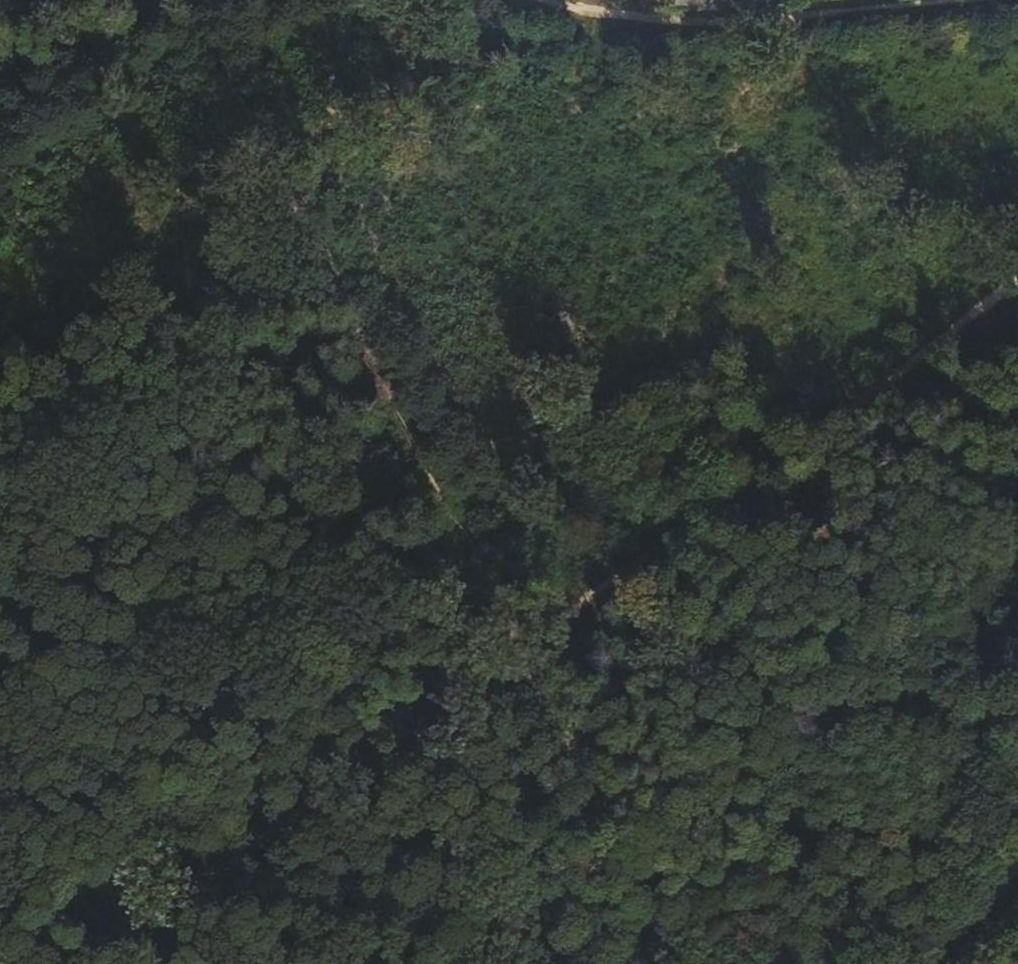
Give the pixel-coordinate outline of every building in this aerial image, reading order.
[(629,2),(665,5),(689,9),(727,11),(781,6),(856,0),(615,0),(629,2)]
